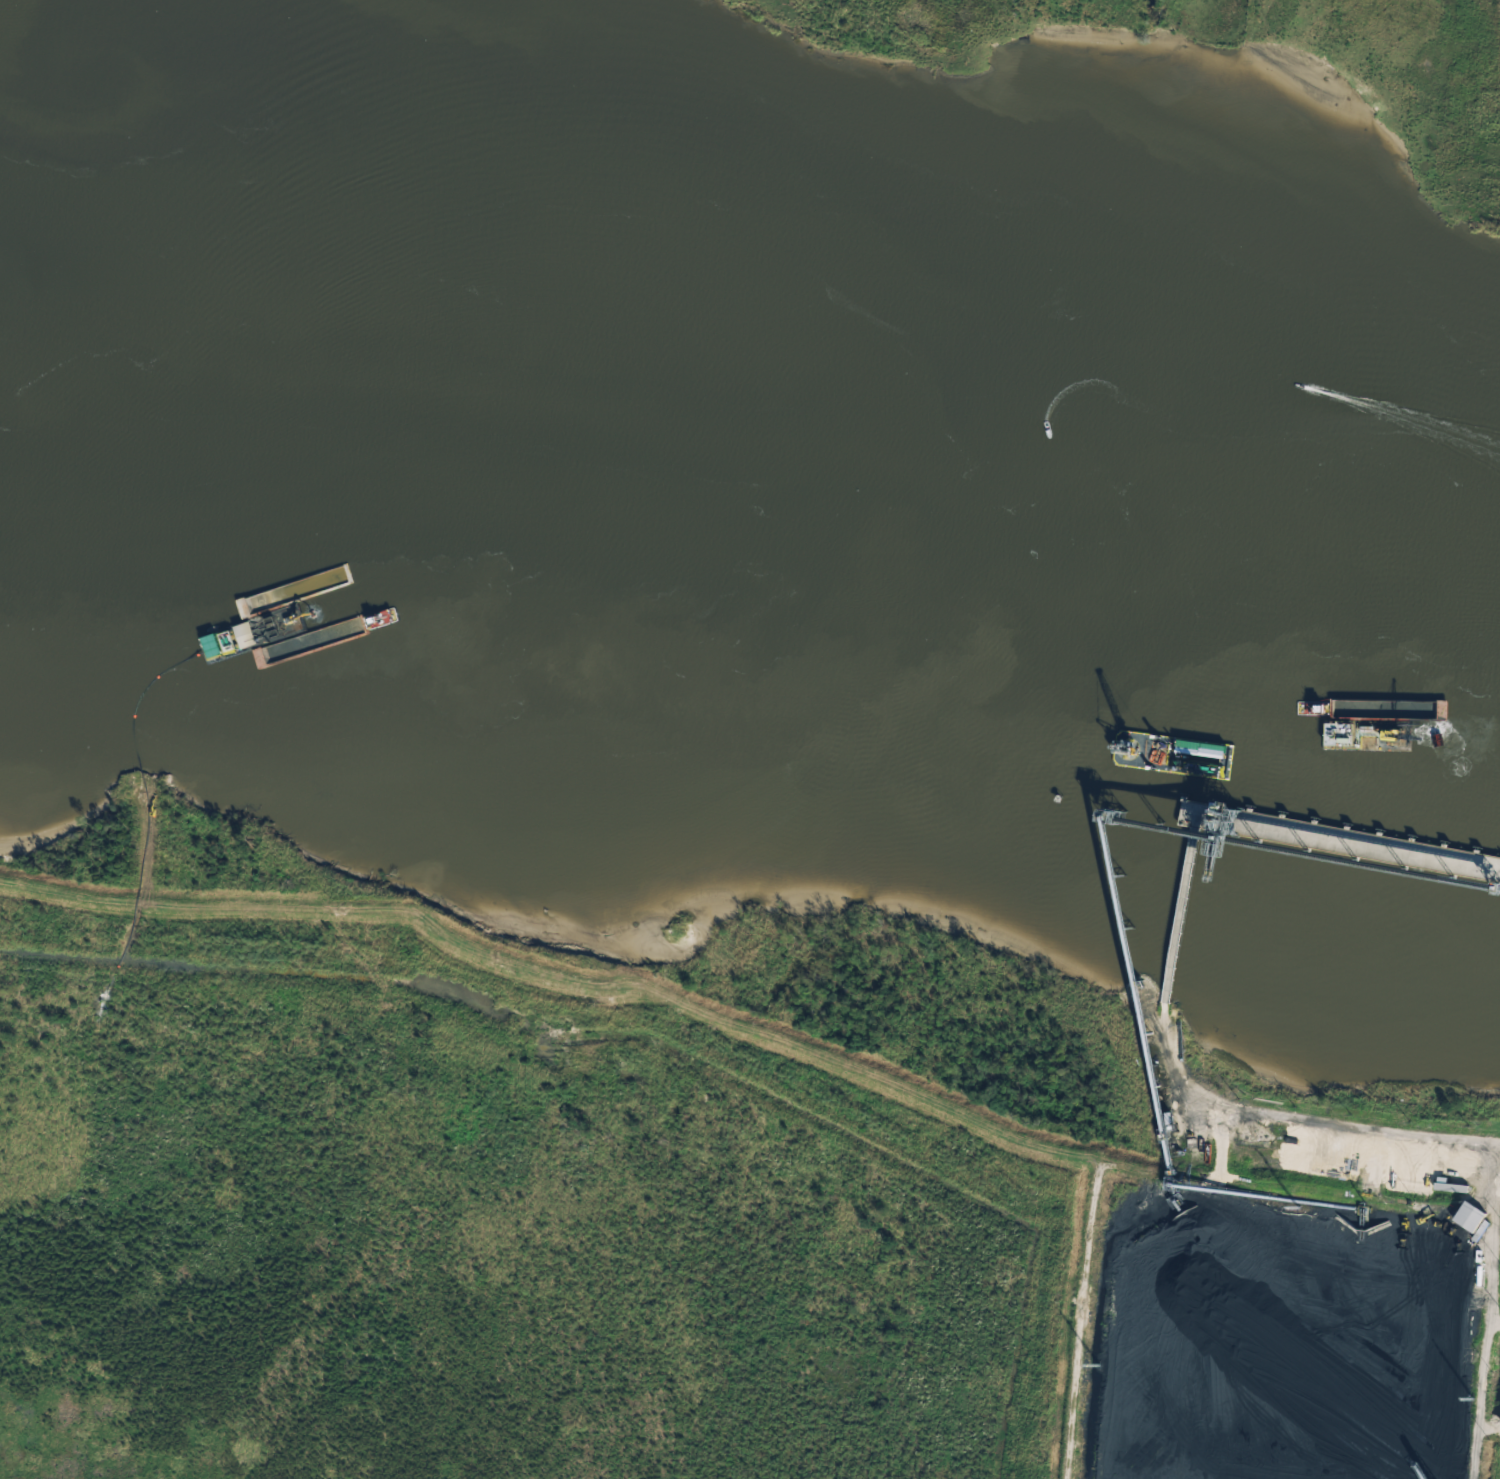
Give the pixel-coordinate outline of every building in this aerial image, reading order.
[(1483,1220),(1488,1212),(1466,1200),(1454,1220),(1480,1235),(1487,1222),(1483,1220)]
